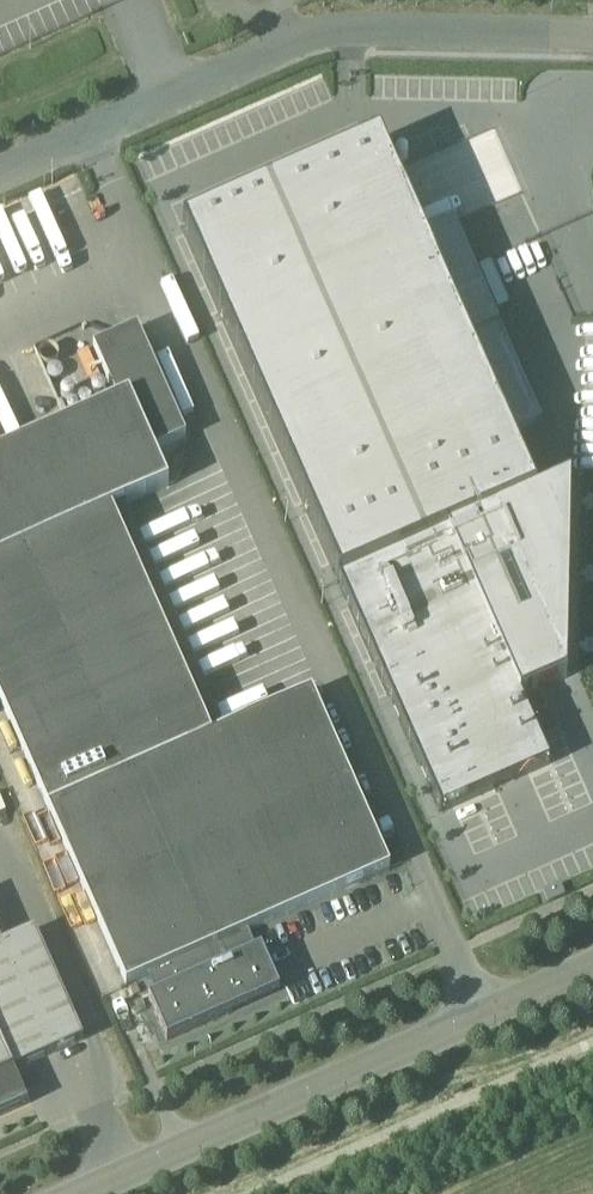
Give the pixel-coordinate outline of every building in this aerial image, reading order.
[(380,141),(183,228),(441,813),(551,764),(521,698),(568,677),(572,480),(537,495),(467,337),(499,323),(474,265),(441,279),(380,141)] [(118,402),(0,454),(0,700),(127,986),(148,976),(157,996),(149,1000),(167,1042),(232,1013),(230,1009),(244,1002),(245,1003),(247,1002),(246,1001),(273,989),(267,975),(272,973),(262,950),(257,952),(248,932),(390,869),(312,692),(212,737),(113,511),(169,486),(154,452),(186,438),(138,328),(94,348),(118,402)] [(31,1103),(30,1102),(27,1103),(13,1072),(84,1041),(80,1032),(35,931),(2,945),(0,941),(0,1117),(31,1103)] [(129,988),(133,997),(141,993),(137,984),(129,988)]
